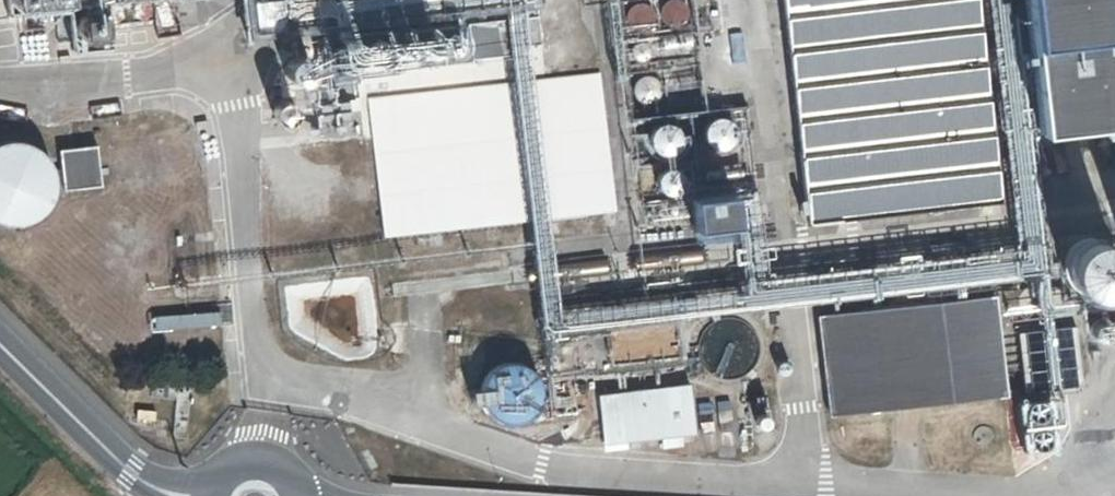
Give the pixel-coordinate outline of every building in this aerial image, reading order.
[(62,7),(99,3),(127,0),(0,0),(0,12),(62,7)] [(618,24),(686,25),(687,0),(619,0),(618,24)] [(971,0),(774,0),(798,219),(993,201),(971,0)] [(1032,151),(1114,142),(1114,0),(1015,0),(1032,151)] [(99,3),(62,7),(66,50),(80,49),(104,46),(99,3)] [(701,123),(708,154),(736,148),(729,117),(701,123)] [(44,167),(43,163),(41,160),(38,156),(36,153),(33,150),(30,148),(27,145),(23,144),(19,142),(16,141),(12,140),(8,139),(4,139),(0,139),(0,225),(1,225),(5,225),(9,225),(13,224),(17,223),(21,221),(24,220),(28,218),(31,216),(33,213),(36,210),(39,207),(41,204),(43,200),(45,196),(46,193),(46,189),(47,185),(55,184),(56,190),(94,187),(90,146),(52,150),(54,169),(46,170),(44,167)] [(720,181),(679,184),(682,220),(723,216),(720,181)] [(1113,317),(1114,316),(1114,264),(1103,263),(1096,265),(1089,269),(1082,278),(1079,286),(1079,289),(1079,294),(1081,301),(1085,308),(1094,315),(1106,318),(1113,317)] [(1002,301),(826,320),(837,419),(1013,400),(1002,301)] [(756,346),(755,342),(754,338),(750,332),(744,326),(737,322),(725,321),(714,325),(709,330),(706,333),(702,340),(701,348),(701,352),(703,359),(705,363),(710,369),(716,373),(724,376),(731,376),(735,375),(739,374),(746,370),(753,361),(755,353),(756,350),(756,346)] [(678,324),(548,338),(552,376),(682,362),(678,324)] [(538,391),(537,388),(536,384),(532,378),(527,372),(520,368),(508,367),(497,371),(491,376),(489,379),(485,386),(483,393),(484,398),(485,405),(487,409),(492,414),(498,419),(506,421),(514,422),(518,421),(521,420),(528,416),(536,407),(538,399),(538,396),(538,391)] [(690,388),(597,399),(602,449),(695,439),(690,388)] [(728,403),(698,407),(701,432),(732,428),(728,403)]
